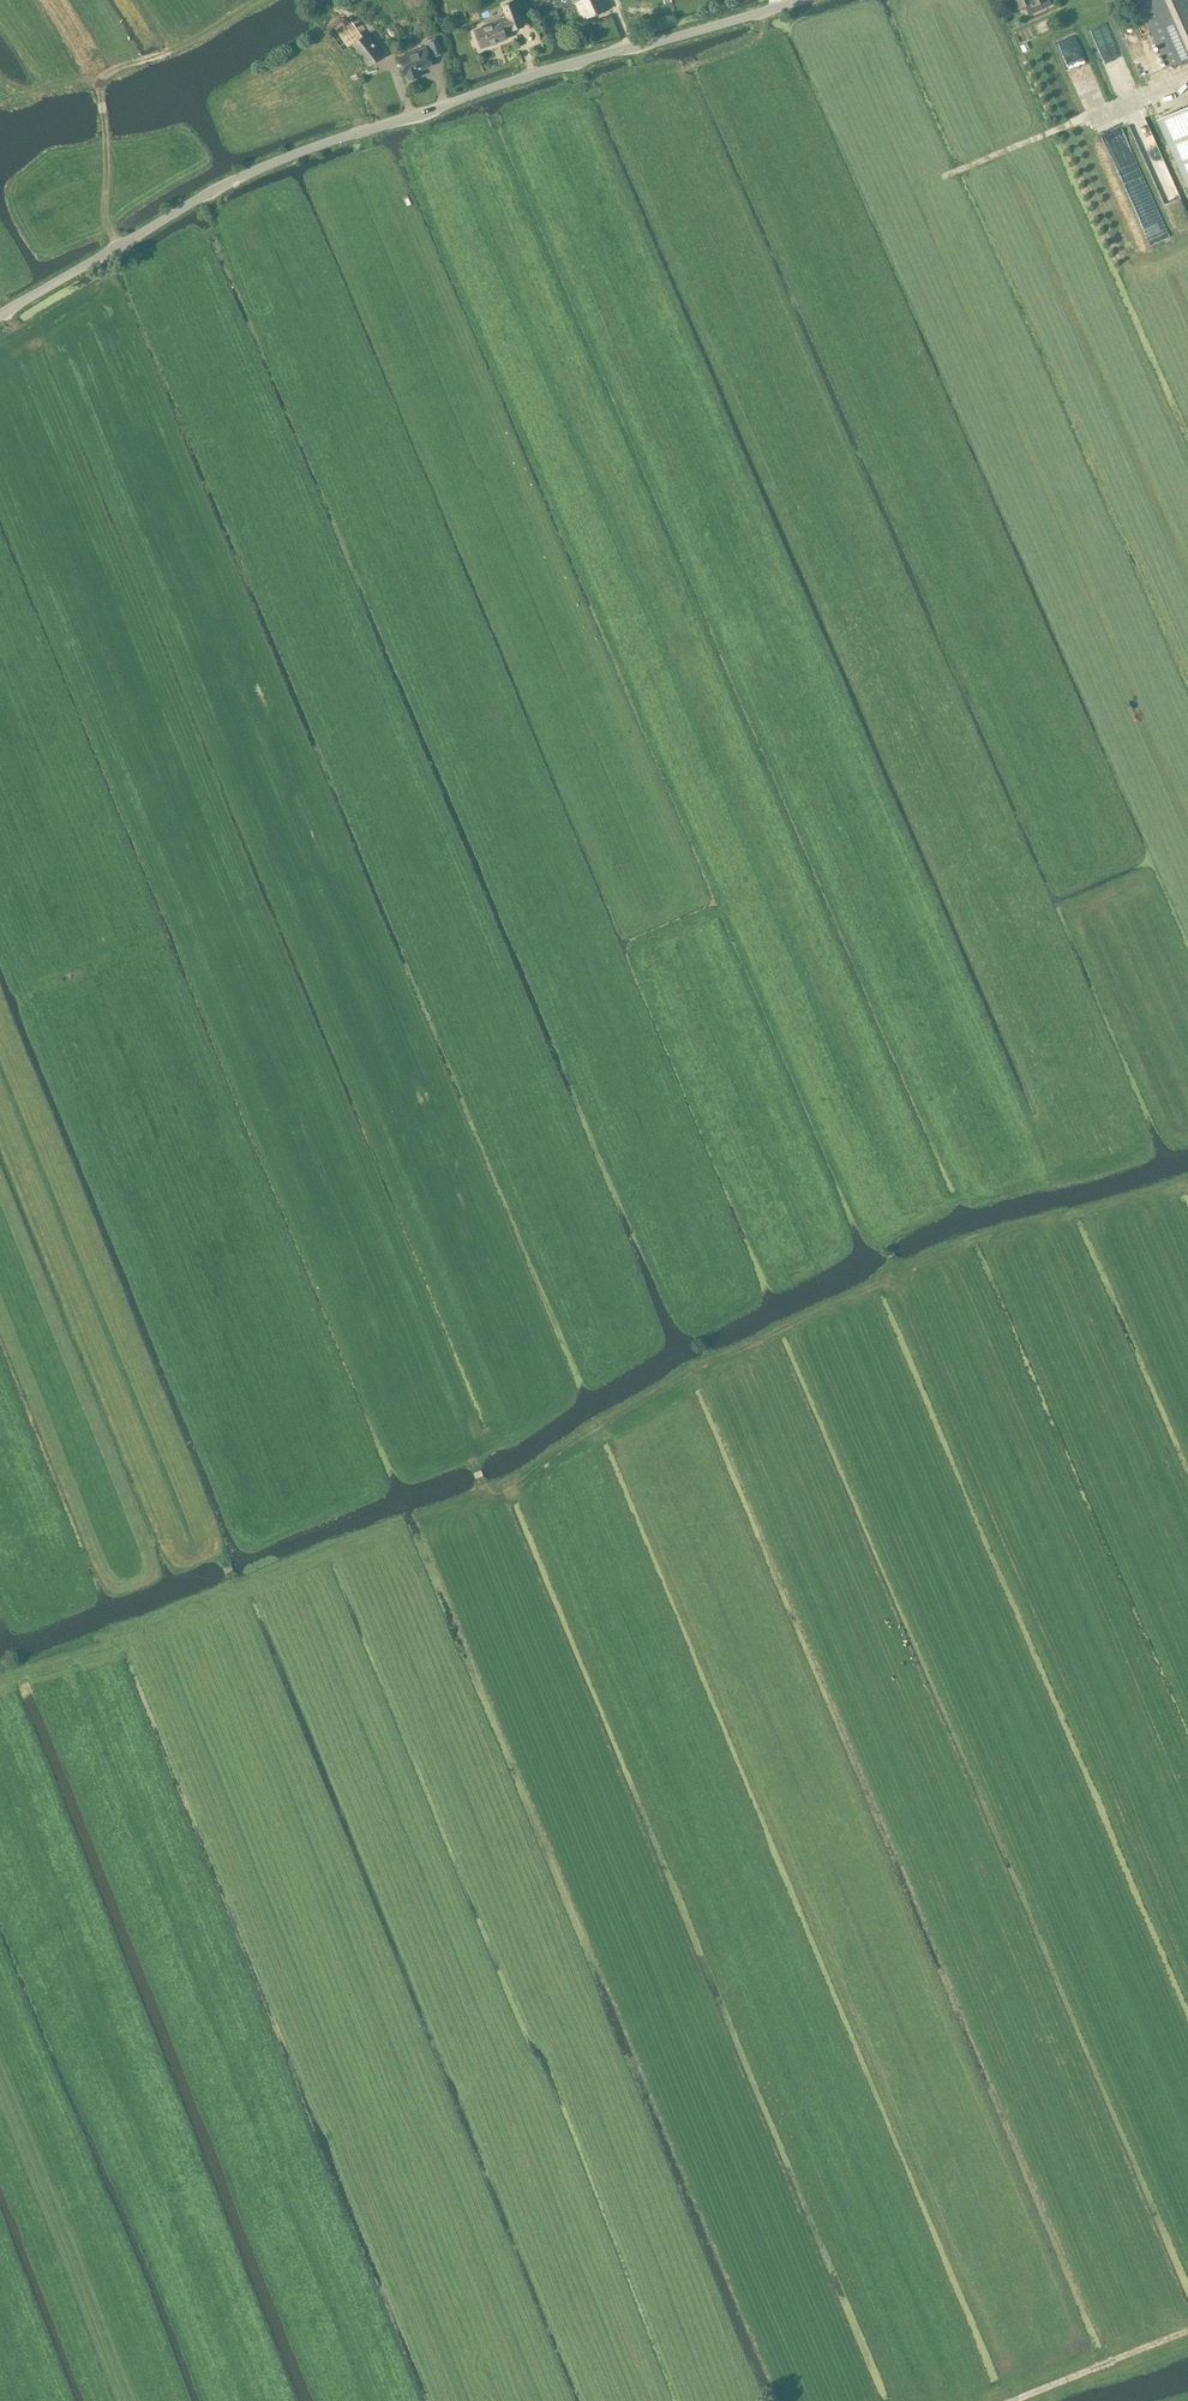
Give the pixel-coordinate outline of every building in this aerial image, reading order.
[(574,3),(577,1),(585,18),(610,9),(606,0),(573,0),(574,3)] [(1025,4),(1027,8),(1041,2),(1043,8),(1052,4),(1050,0),(1013,0),(1017,8),(1025,4)] [(1167,67),(1187,57),(1187,0),(1137,0),(1167,67)] [(513,30),(524,26),(515,1),(503,5),(508,19),(502,21),(502,20),(475,30),(481,48),(508,38),(506,32),(512,29),(513,30)] [(344,51),(353,44),(363,36),(352,21),(350,23),(346,17),(328,30),(344,51)] [(353,44),(370,66),(383,56),(367,34),(363,36),(353,44)] [(434,56),(443,53),(438,38),(429,41),(434,56)] [(419,70),(433,65),(426,47),(399,57),(405,75),(406,75),(408,80),(421,76),(419,70)] [(1159,119),(1187,185),(1187,106),(1159,119)]
